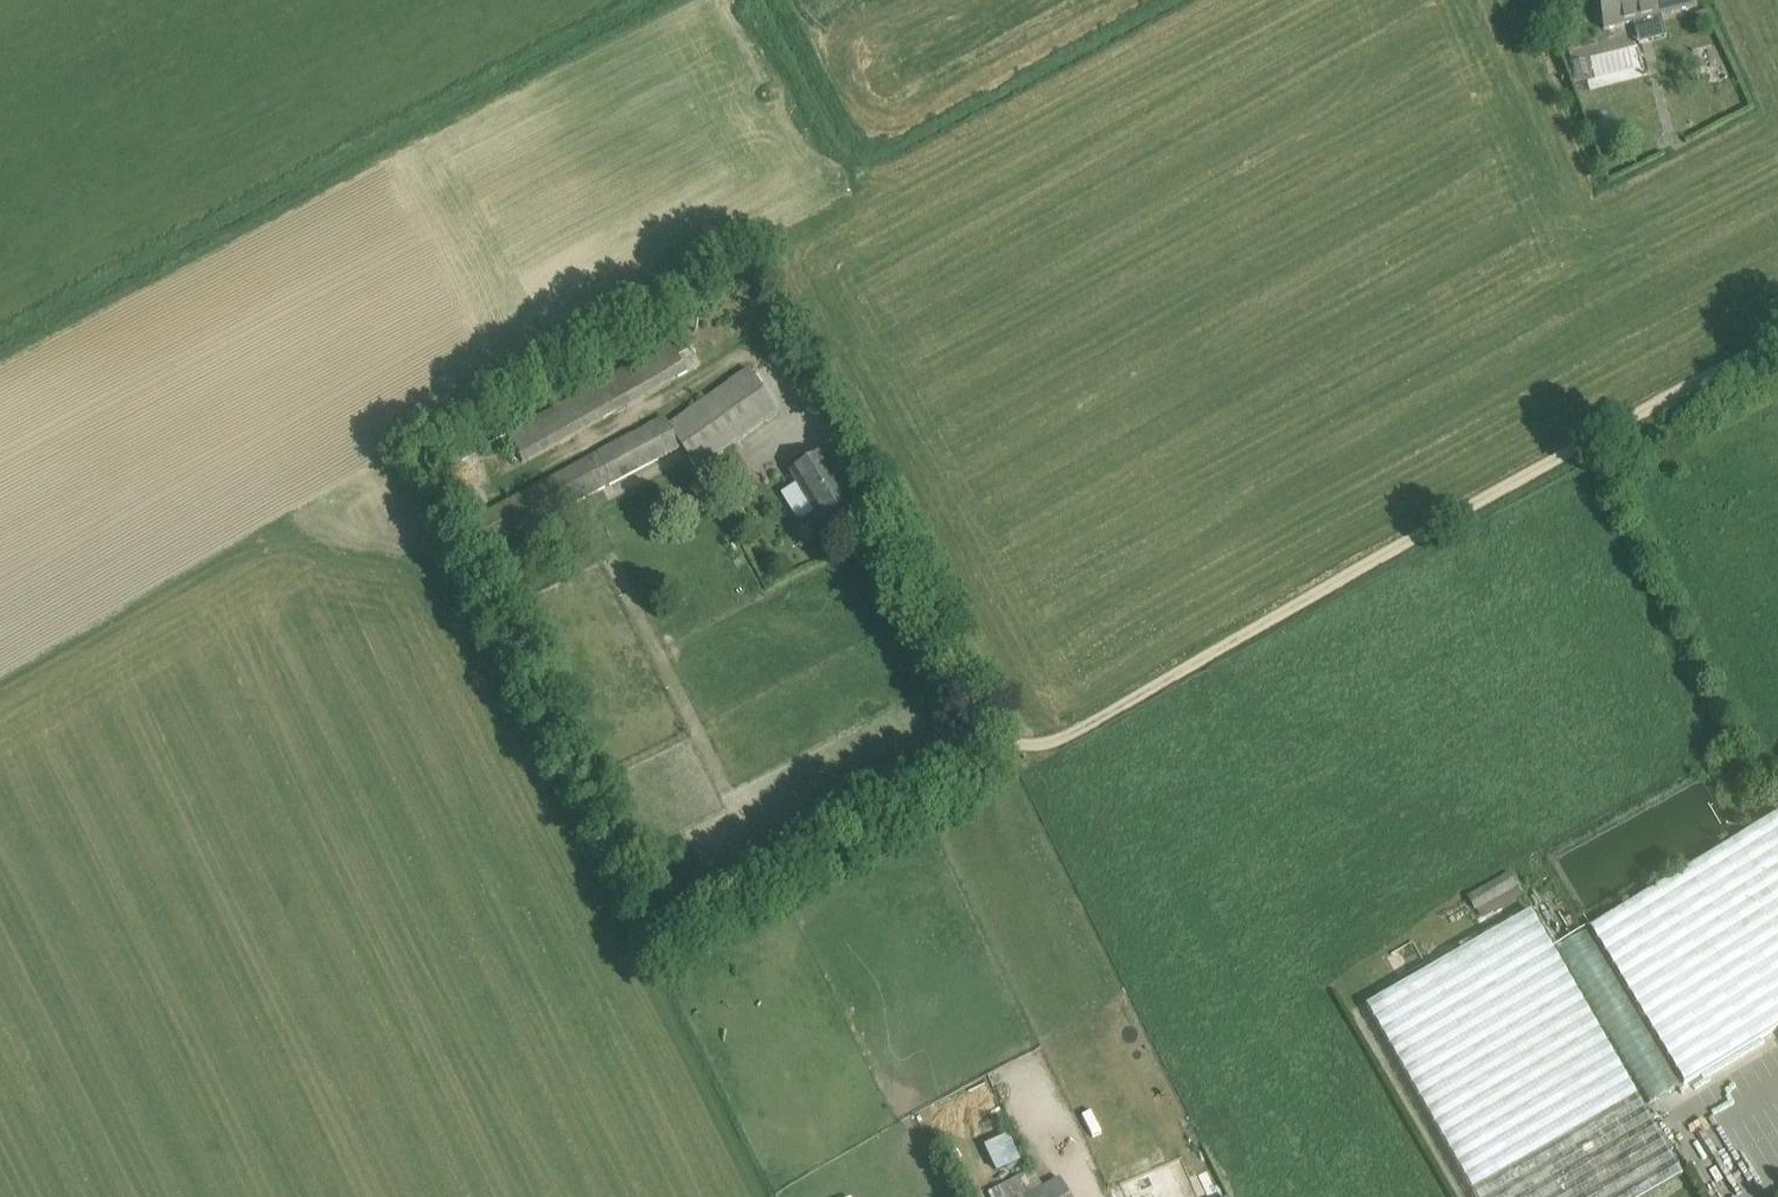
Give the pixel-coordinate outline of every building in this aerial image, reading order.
[(1587,32),(1603,28),(1604,30),(1693,7),(1692,0),(1579,0),(1587,32)] [(683,333),(670,340),(689,373),(701,366),(683,333)] [(663,418),(455,528),(472,559),(680,448),(697,471),(778,415),(747,370),(667,425),(663,418)] [(858,513),(822,454),(790,473),(825,532),(858,513)] [(1590,928),(1639,1010),(1633,1013),(1584,931),(1556,948),(1650,1105),(1678,1088),(1639,1023),(1645,1019),(1684,1085),(1777,1028),(1777,814),(1590,928)] [(1508,873),(1502,877),(1467,897),(1480,921),(1522,897),(1508,873)] [(1682,1176),(1530,911),(1366,1005),(1476,1196),(1646,1196),(1682,1176)] [(1023,1152),(1011,1132),(984,1147),(996,1167),(1023,1152)] [(1128,1196),(1201,1196),(1184,1157),(1122,1182),(1128,1196)] [(1060,1177),(1041,1187),(1032,1169),(984,1194),(985,1196),(1070,1196),(1060,1177)]
